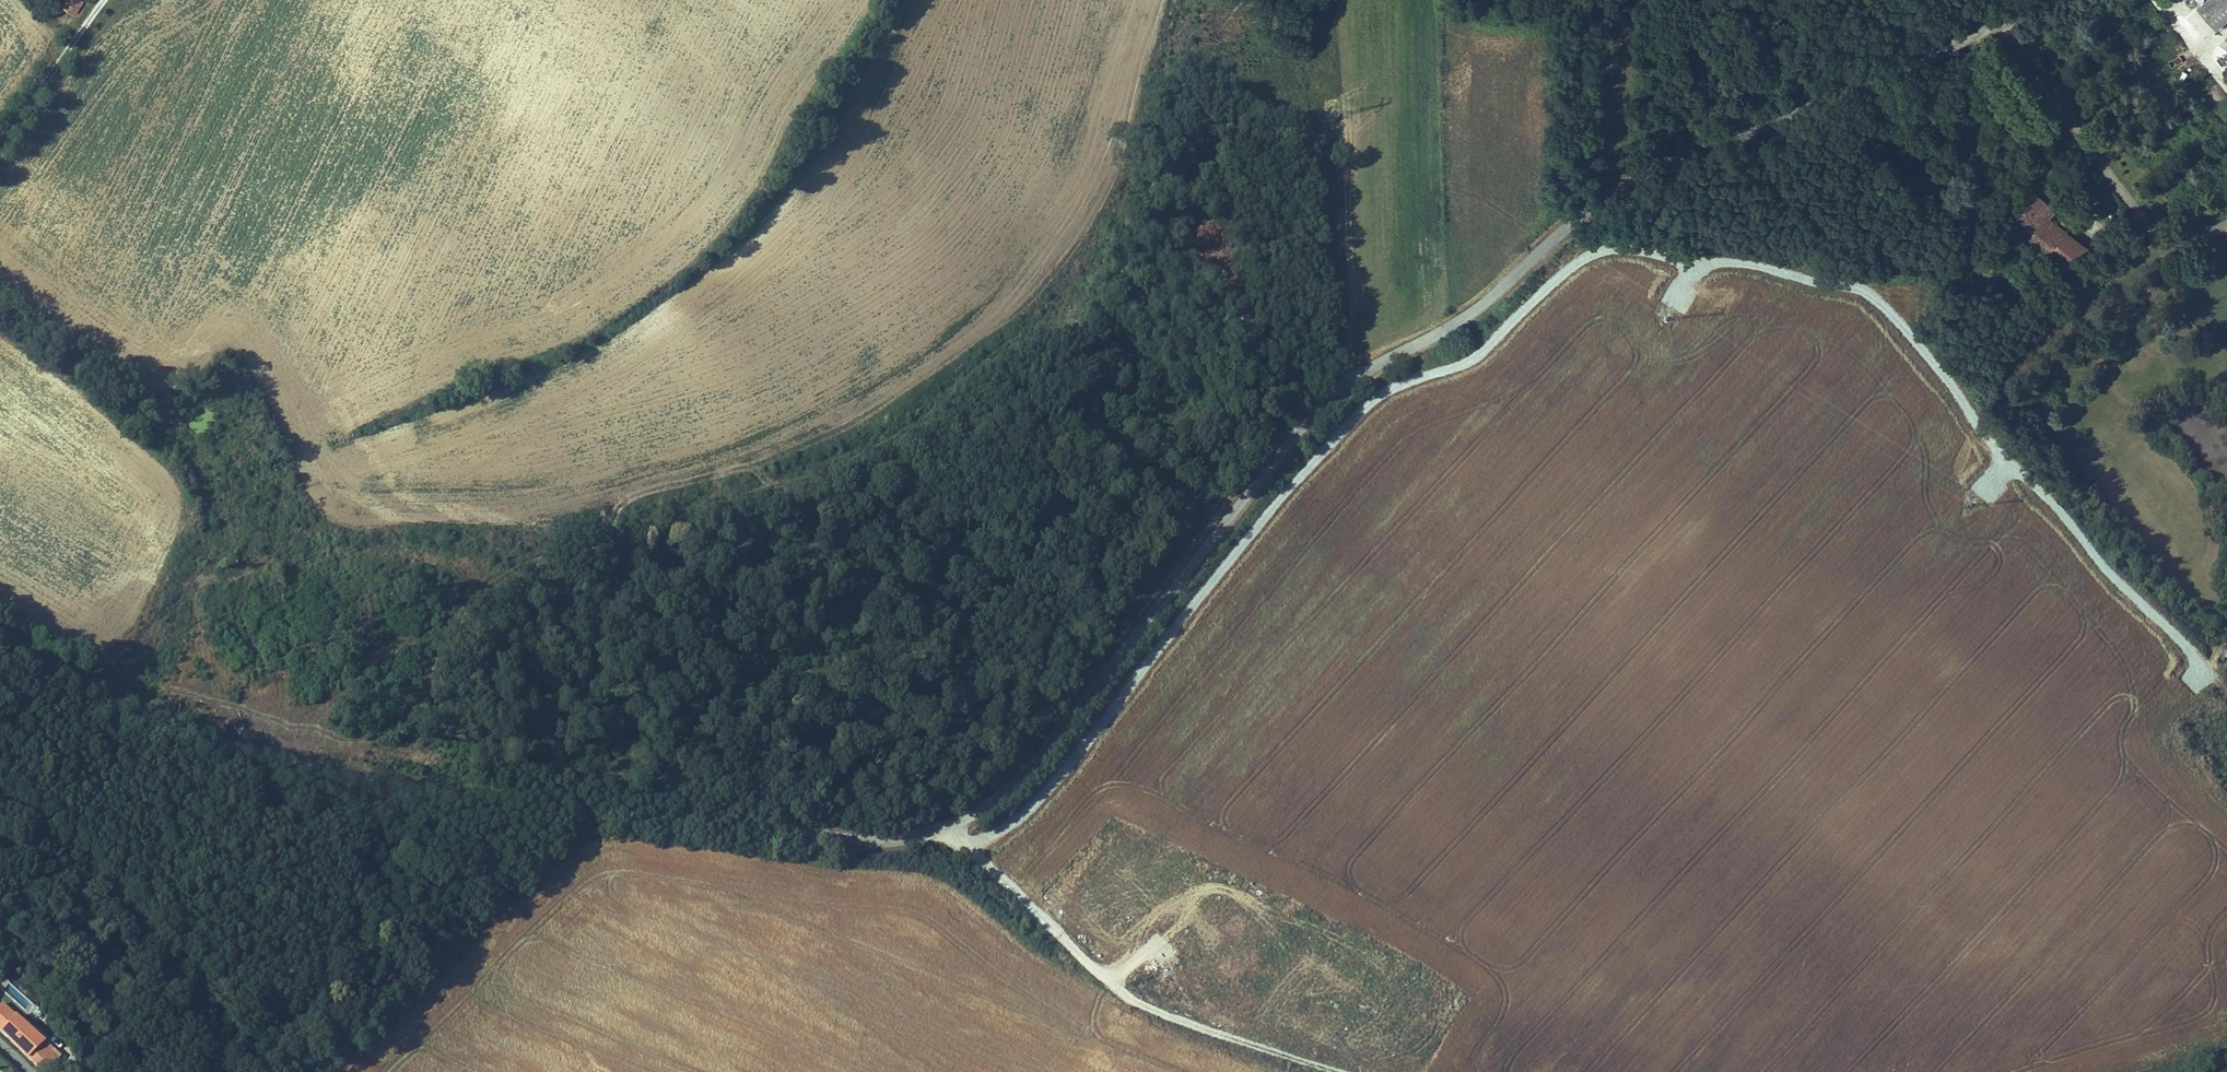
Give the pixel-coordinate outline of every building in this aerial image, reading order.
[(79,0),(69,0),(64,7),(73,13),(81,2),(79,0)] [(2217,34),(2226,24),(2226,0),(2211,0),(2197,12),(2217,34)] [(2061,163),(2057,158),(2047,168),(2051,172),(2061,163)] [(2032,190),(2022,201),(2045,222),(2043,224),(2058,237),(2044,253),(2068,273),(2088,249),(2050,217),(2055,211),(2032,190)] [(2022,201),(2006,219),(2044,253),(2058,237),(2043,224),(2045,222),(2022,201)] [(0,1033),(0,1034),(13,1046),(27,1032),(13,1019),(0,1033)] [(26,1058),(39,1043),(27,1032),(13,1046),(26,1058)] [(41,1071),(42,1071),(55,1058),(39,1043),(26,1058),(41,1071)]
